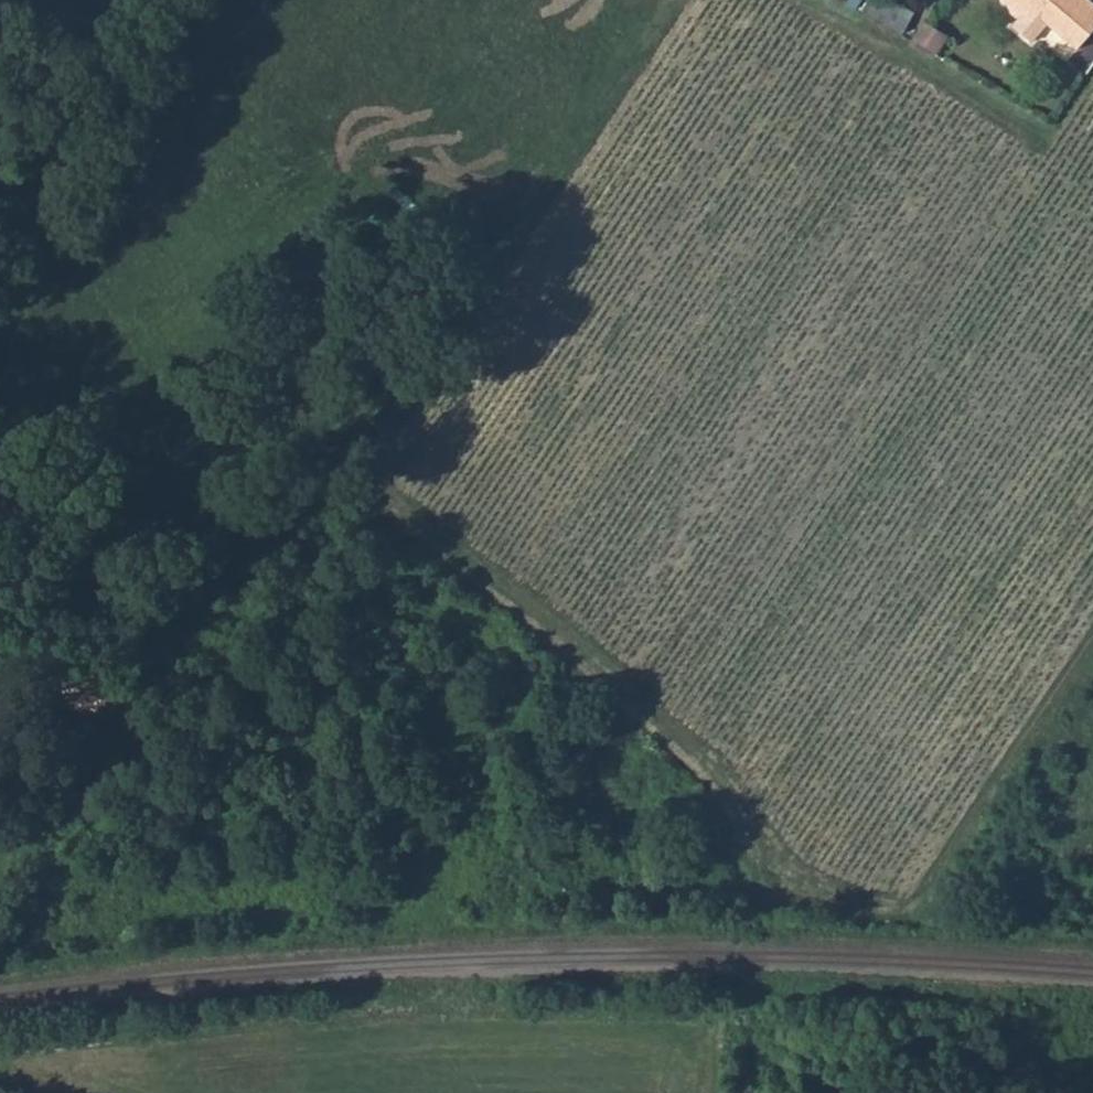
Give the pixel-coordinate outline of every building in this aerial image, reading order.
[(882,23),(889,11),(885,8),(871,0),(870,0),(863,12),(882,23)] [(889,11),(908,22),(914,12),(894,0),(890,0),(885,8),(889,11)] [(1010,12),(1016,17),(1012,24),(1032,41),(1048,23),(1075,45),(1092,25),(1092,2),(1091,0),(1006,0),(1010,12)] [(882,23),(901,34),(908,22),(889,11),(882,23)]
